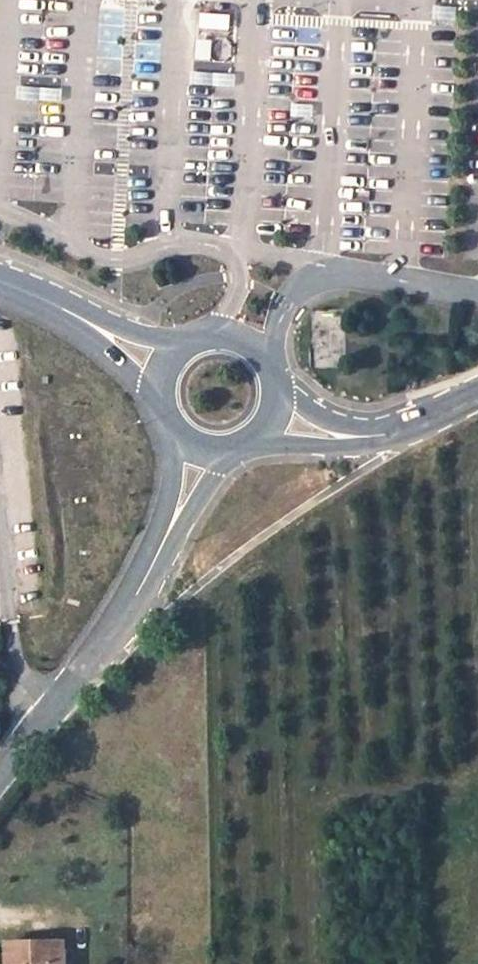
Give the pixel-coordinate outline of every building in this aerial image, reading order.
[(11,963),(64,963),(64,949),(29,950),(29,944),(11,944),(11,963)]
